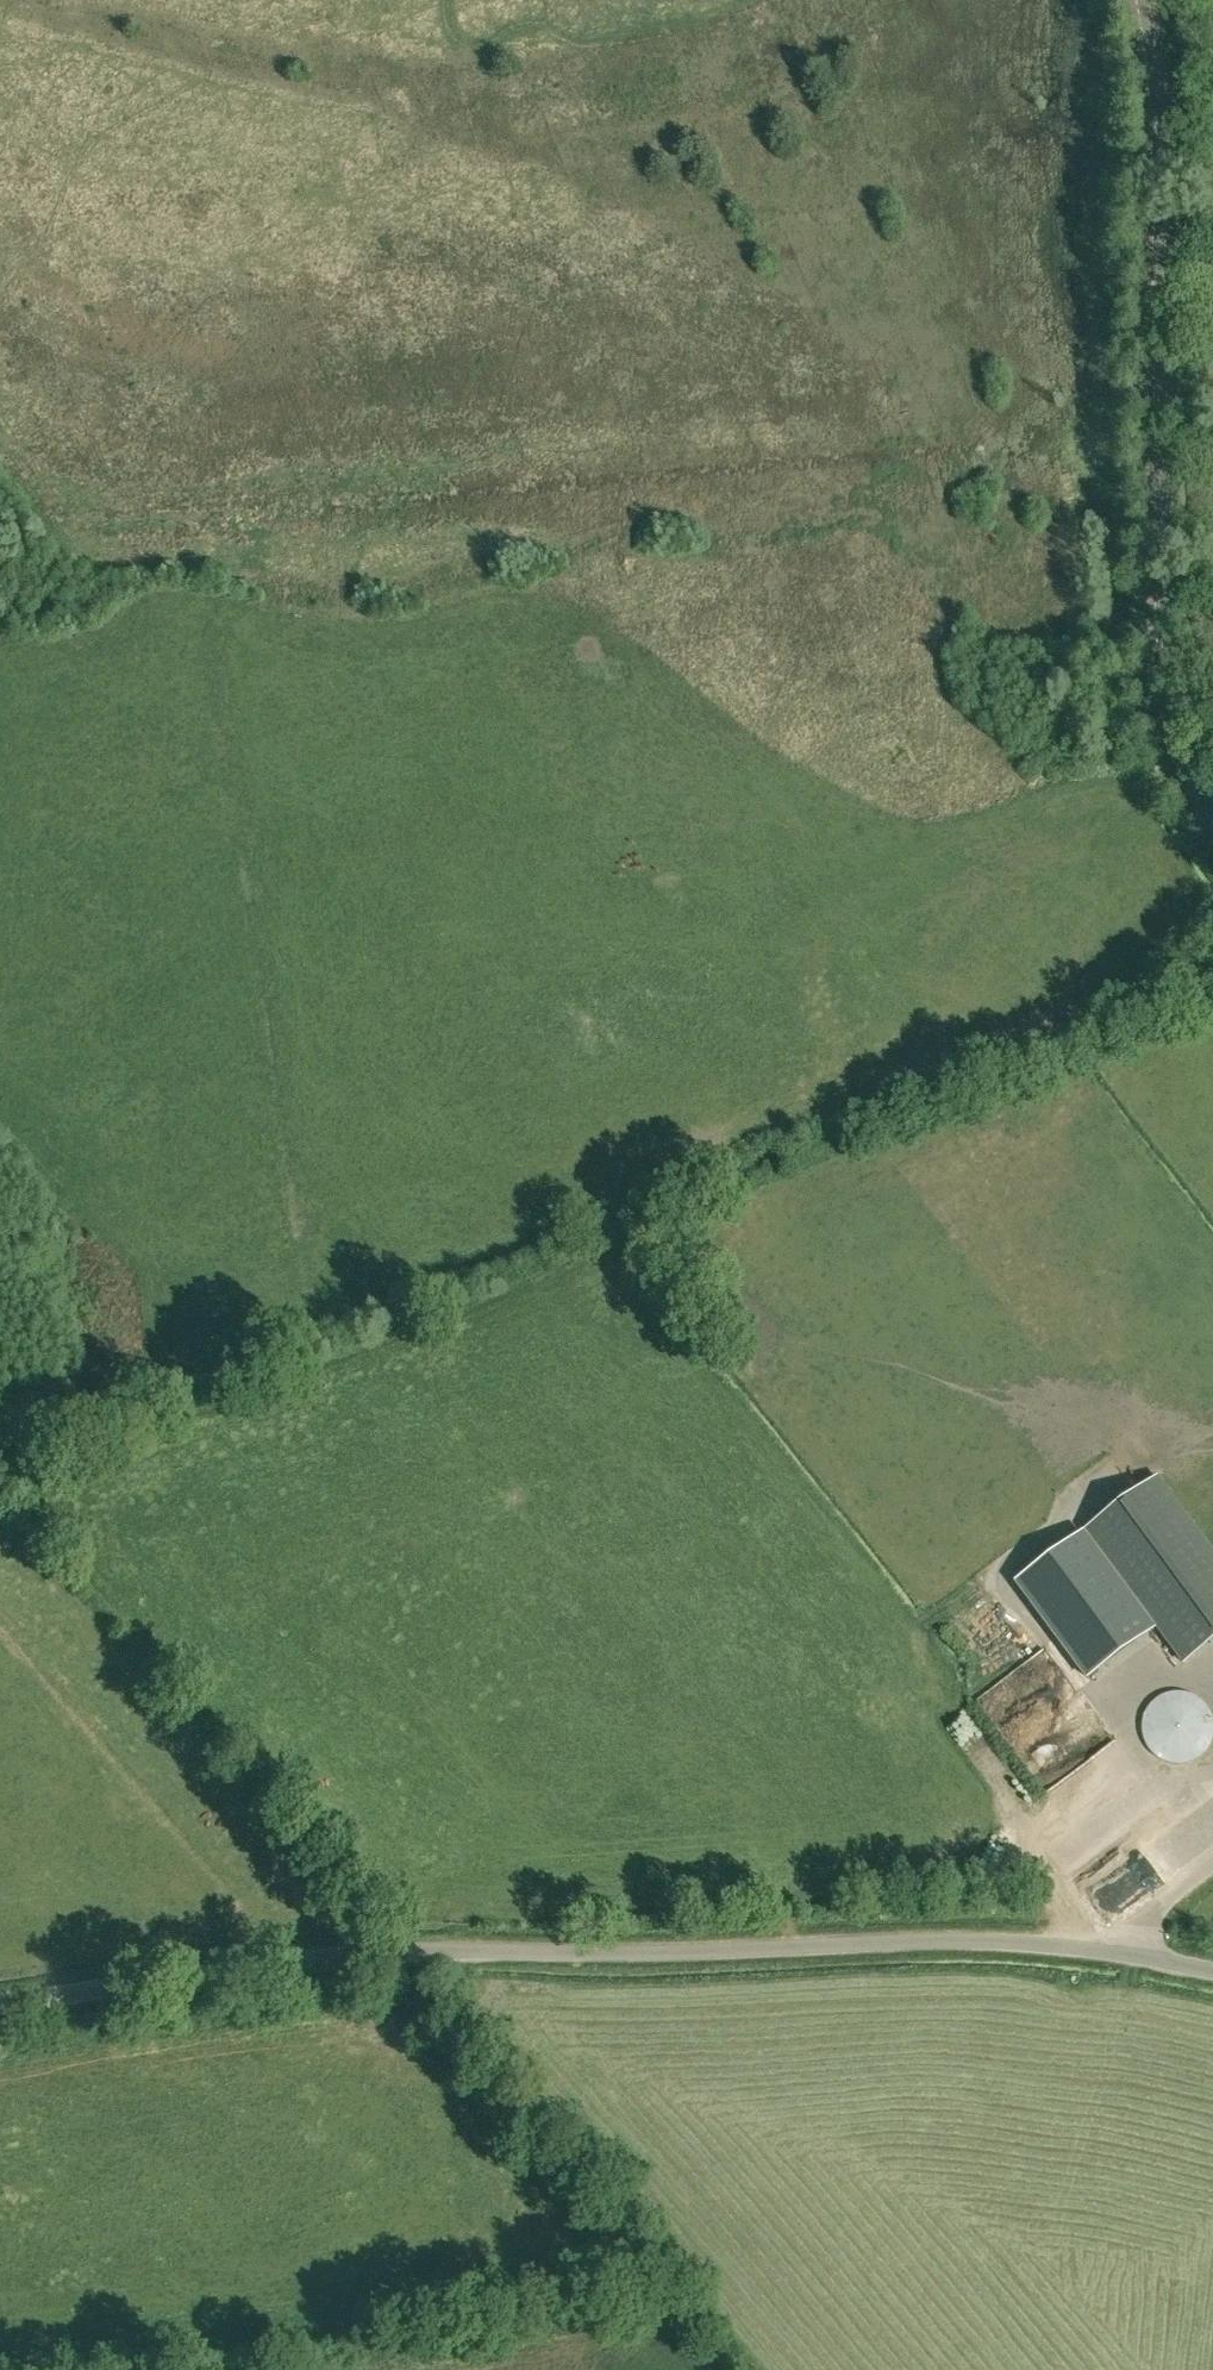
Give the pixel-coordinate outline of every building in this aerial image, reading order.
[(1212,1639),(1212,1552),(1157,1476),(1085,1528),(1183,1661),(1212,1639)] [(1212,1729),(1212,1727),(1212,1726),(1212,1722),(1212,1717),(1210,1713),(1208,1709),(1206,1705),(1203,1702),(1200,1699),(1196,1696),(1192,1694),(1188,1693),(1183,1692),(1179,1691),(1174,1691),(1170,1692),(1166,1693),(1161,1695),(1158,1697),(1154,1700),(1151,1704),(1148,1707),(1146,1711),(1144,1715),(1143,1720),(1142,1724),(1142,1726),(1143,1731),(1144,1735),(1145,1740),(1147,1744),(1149,1748),(1152,1751),(1156,1754),(1159,1757),(1163,1759),(1168,1760),(1172,1761),(1177,1762),(1181,1762),(1186,1761),(1190,1760),(1194,1758),(1198,1755),(1201,1753),(1205,1749),(1207,1746),(1210,1742),(1211,1738),(1212,1733),(1212,1729)] [(1161,1884),(1149,1858),(1100,1881),(1112,1907),(1161,1884)]
